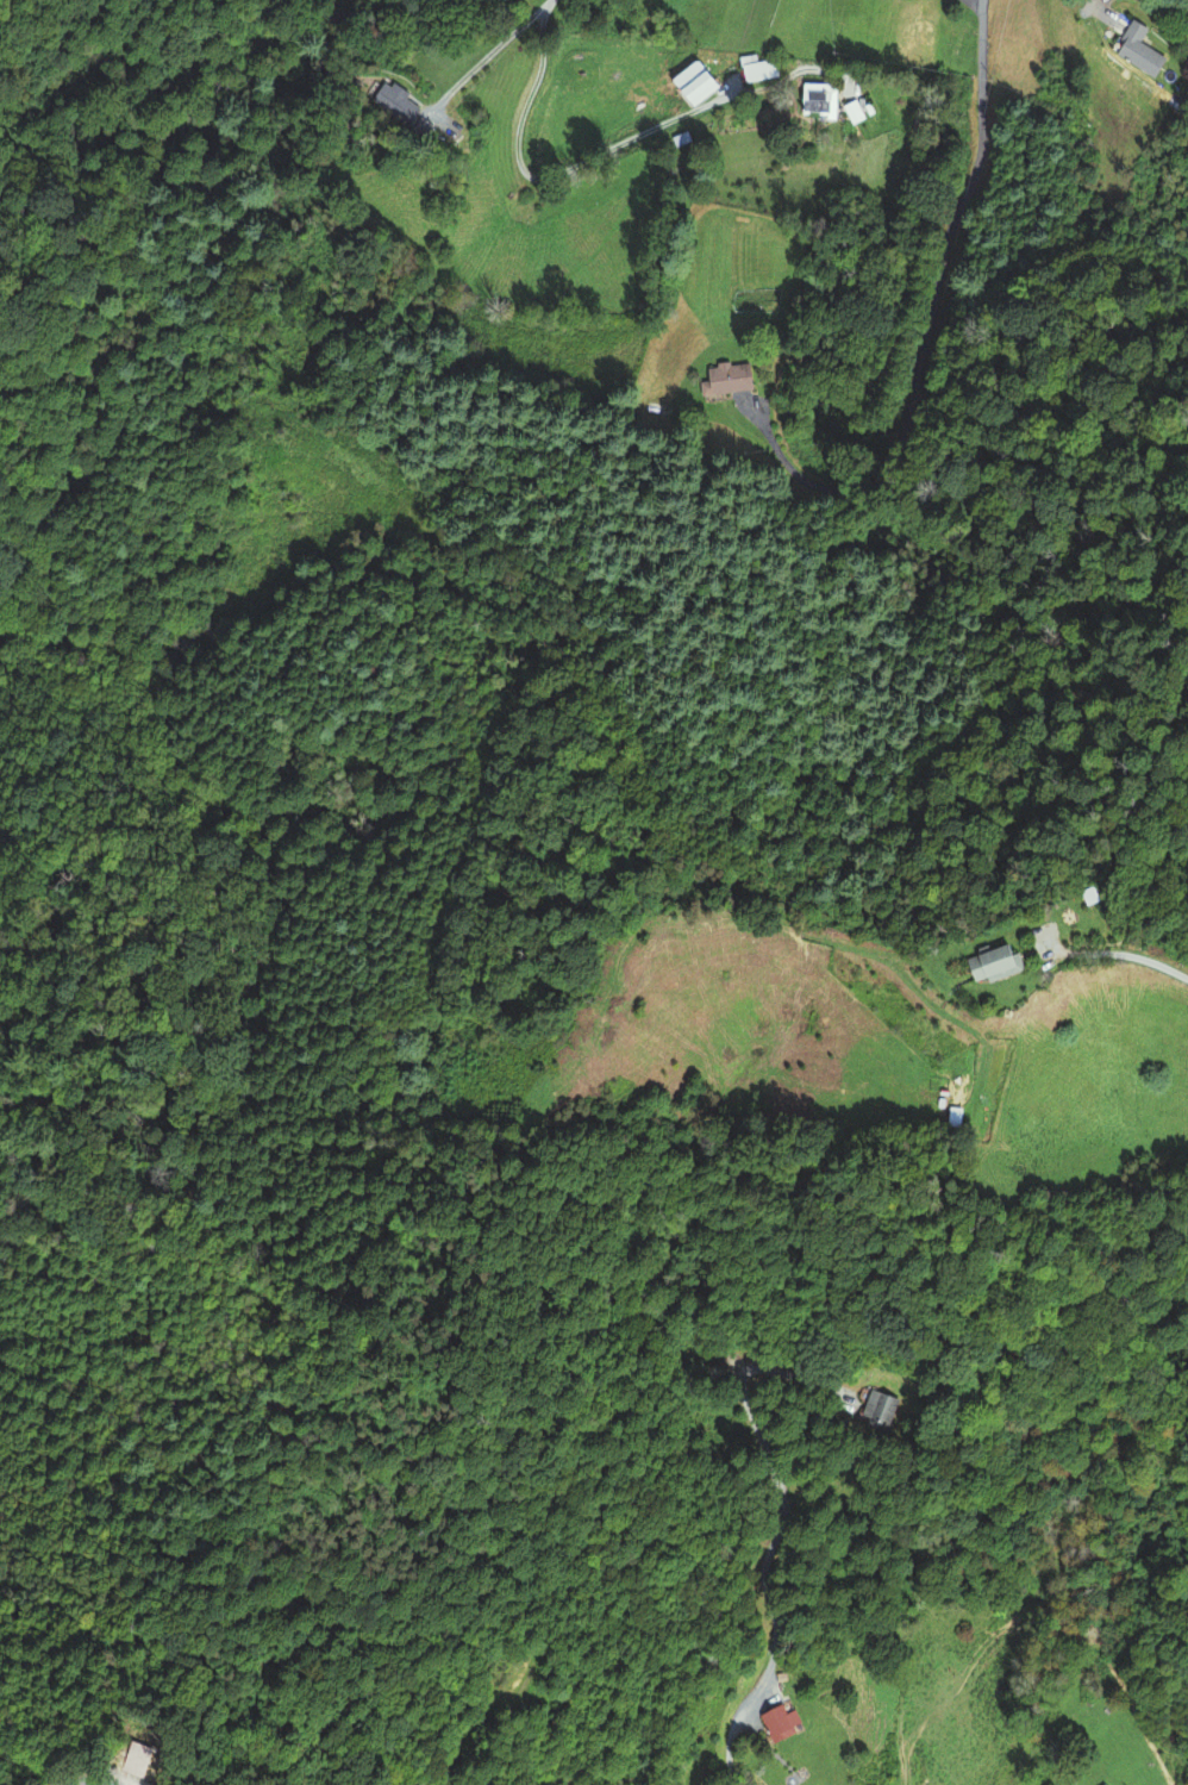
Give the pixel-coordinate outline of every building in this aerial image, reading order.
[(1148,79),(1160,58),(1134,43),(1141,29),(1126,21),(1106,55),(1148,79)] [(740,60),(746,86),(779,77),(775,60),(757,64),(755,57),(740,60)] [(718,90),(696,61),(669,81),(691,110),(718,90)] [(377,79),(362,100),(416,138),(424,127),(408,115),(414,106),(377,79)] [(834,115),(834,85),(800,85),(800,115),(834,115)] [(859,122),(856,103),(844,105),(848,124),(859,122)] [(751,363),(755,389),(702,395),(701,381),(711,380),(709,368),(719,367),(719,362),(731,361),(731,366),(751,363)] [(1016,970),(1010,952),(1004,955),(1000,944),(957,960),(967,988),(1016,970)] [(908,1401),(881,1388),(866,1419),(894,1431),(908,1401)] [(795,1711),(786,1714),(784,1707),(761,1714),(770,1743),(802,1734),(795,1711)]
